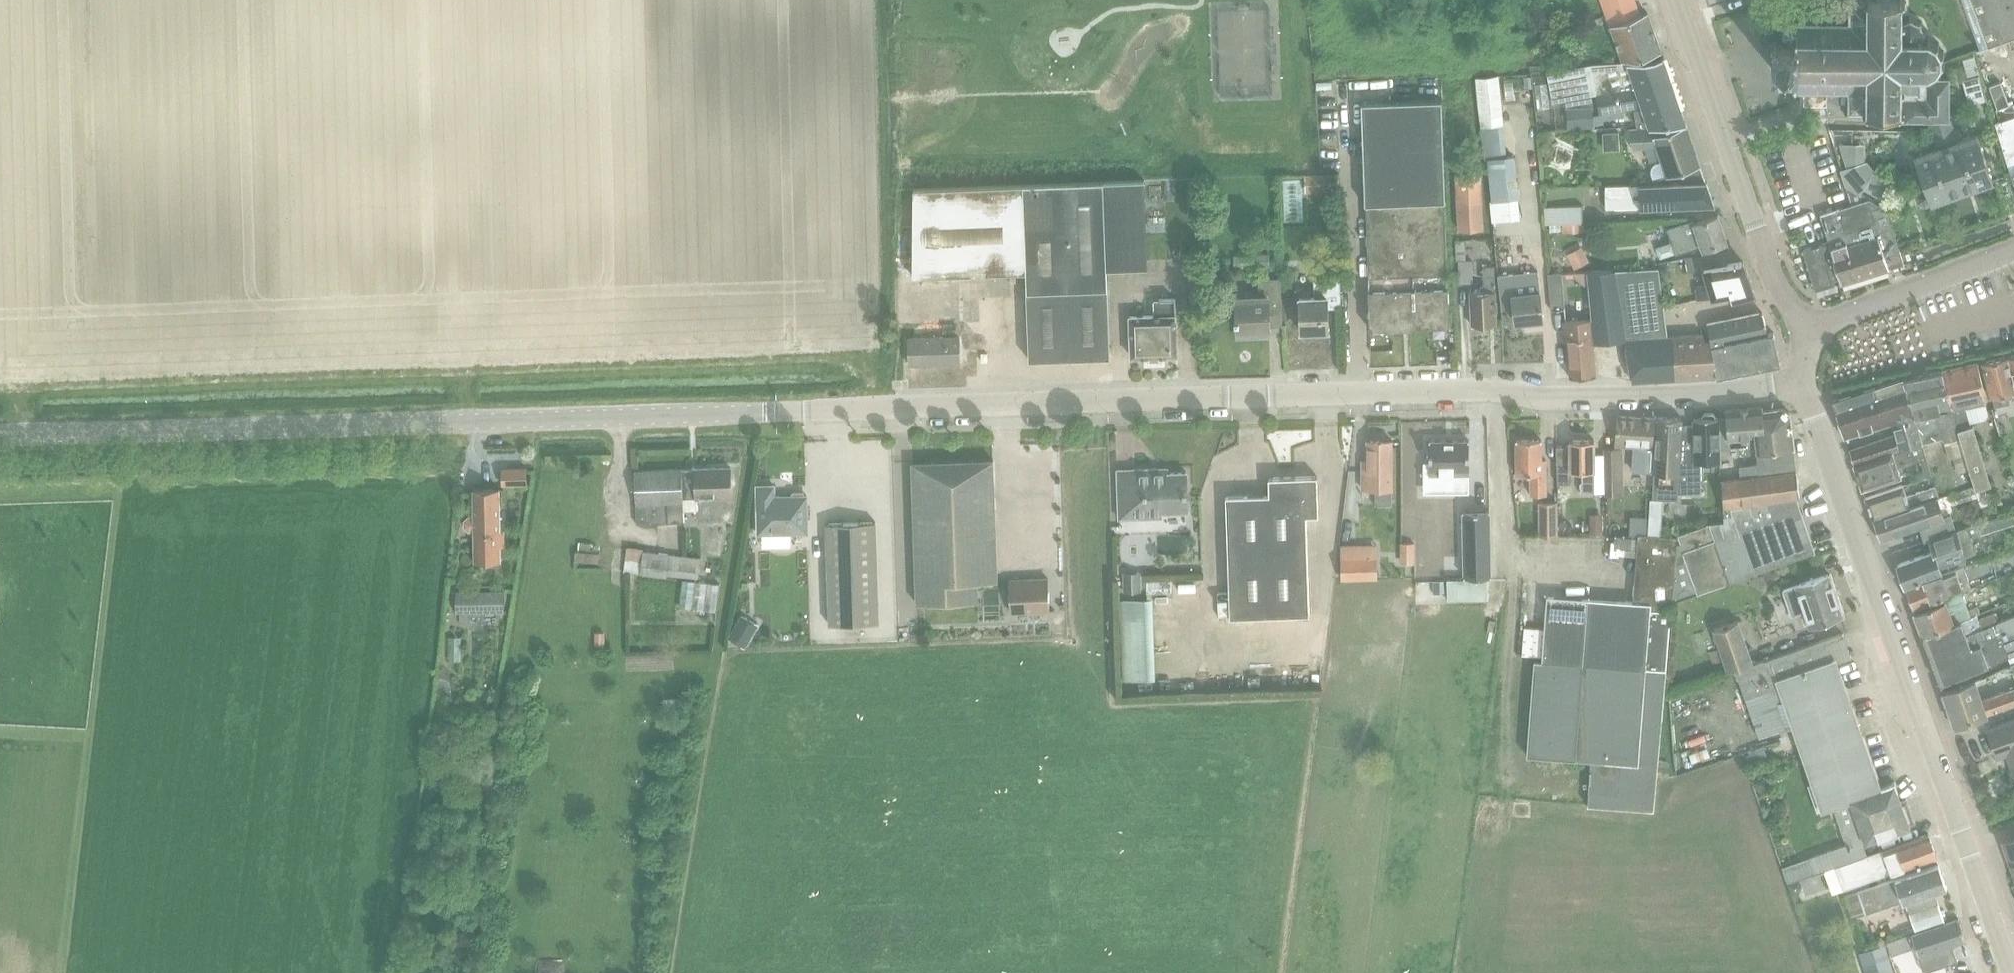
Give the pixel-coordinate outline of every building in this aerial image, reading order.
[(1605,13),(1642,0),(1601,0),(1605,13)] [(1605,13),(1613,34),(1652,21),(1644,0),(1642,0),(1605,13)] [(1929,121),(1928,120),(1949,121),(1949,79),(1939,79),(1939,72),(1936,69),(1940,62),(1941,52),(1936,44),(1927,40),(1921,40),(1923,32),(1919,23),(1909,20),(1904,20),(1904,12),(1906,12),(1906,2),(1904,2),(1904,1),(1892,1),(1892,0),(1876,0),(1876,1),(1849,1),(1849,23),(1790,23),(1788,24),(1784,27),(1783,30),(1783,35),(1784,38),(1790,44),(1773,44),(1772,69),(1780,69),(1780,73),(1783,76),(1787,76),(1790,72),(1790,69),(1793,69),(1793,74),(1795,74),(1795,90),(1792,92),(1794,94),(1796,91),(1803,91),(1803,106),(1826,107),(1826,108),(1829,114),(1829,115),(1845,115),(1847,116),(1849,113),(1875,113),(1875,119),(1891,119),(1891,113),(1902,113),(1902,121),(1929,121)] [(1986,11),(1976,15),(1982,31),(1992,28),(1996,40),(1993,41),(1993,43),(2013,36),(2013,0),(1982,0),(1986,11)] [(1613,34),(1620,57),(1658,44),(1651,21),(1613,34)] [(1602,115),(1640,107),(1639,102),(1674,90),(1663,58),(1655,61),(1639,62),(1612,62),(1591,65),(1547,73),(1553,102),(1566,100),(1568,108),(1593,108),(1592,94),(1595,93),(1602,115)] [(1498,75),(1474,78),(1483,157),(1486,157),(1492,222),(1519,219),(1517,203),(1516,185),(1513,155),(1506,156),(1498,75)] [(1986,101),(1980,77),(1963,82),(1970,106),(1986,101)] [(1635,111),(1637,123),(1657,124),(1661,131),(1685,122),(1674,90),(1639,102),(1640,107),(1641,110),(1635,111)] [(2001,95),(1988,97),(1991,118),(2004,116),(2001,95)] [(1450,326),(1449,306),(1442,101),(1402,102),(1410,328),(1450,326)] [(1362,104),(1369,309),(1370,329),(1410,328),(1402,102),(1362,104)] [(1595,129),(1594,108),(1593,108),(1568,108),(1568,130),(1595,129)] [(1992,181),(1986,162),(1976,135),(1962,140),(1958,129),(1953,131),(1949,121),(1928,120),(1929,121),(1938,148),(1914,156),(1925,185),(1918,187),(1914,195),(1917,202),(1923,205),(1992,181)] [(1667,177),(1682,172),(1701,166),(1685,122),(1661,131),(1657,124),(1637,123),(1638,128),(1629,128),(1634,148),(1656,147),(1667,177)] [(1992,134),(2004,177),(2013,174),(2013,129),(1992,134)] [(1619,132),(1603,132),(1604,149),(1619,148),(1619,132)] [(1891,176),(1874,173),(1875,170),(1868,161),(1865,161),(1865,144),(1840,144),(1847,167),(1841,169),(1846,186),(1861,194),(1864,189),(1885,201),(1891,176)] [(1629,164),(1654,160),(1653,150),(1628,153),(1629,164)] [(1459,174),(1461,230),(1484,229),(1482,173),(1459,174)] [(1330,175),(1306,175),(1307,194),(1330,193),(1330,175)] [(917,277),(1027,273),(1030,360),(1110,358),(1107,267),(1147,266),(1145,179),(1104,179),(914,186),(917,277)] [(1607,209),(1714,205),(1707,183),(1706,183),(1606,187),(1607,209)] [(1304,196),(1304,210),(1319,211),(1320,197),(1304,196)] [(1804,250),(1817,292),(1889,269),(1888,268),(1903,263),(1884,204),(1879,205),(1870,199),(1839,210),(1820,216),(1828,243),(1804,250)] [(1582,206),(1544,207),(1544,224),(1583,223),(1582,206)] [(1718,216),(1668,233),(1676,256),(1702,247),(1703,250),(1727,243),(1718,216)] [(1465,243),(1456,243),(1458,263),(1467,262),(1465,243)] [(1730,250),(1685,259),(1688,272),(1702,270),(1707,286),(1695,288),(1697,301),(1730,295),(1731,299),(1754,293),(1743,262),(1734,264),(1730,250)] [(1471,283),(1470,262),(1467,262),(1458,263),(1459,284),(1471,283)] [(1660,268),(1658,268),(1589,272),(1592,321),(1594,320),(1594,343),(1620,340),(1626,340),(1626,345),(1633,381),(1682,379),(1674,340),(1704,338),(1707,349),(1713,348),(1715,353),(1757,342),(1755,335),(1761,334),(1764,342),(1776,340),(1774,333),(1769,334),(1762,311),(1707,323),(1710,335),(1669,337),(1660,268)] [(1471,295),(1471,305),(1472,325),(1497,324),(1495,269),(1482,269),(1483,295),(1471,295)] [(1538,271),(1498,275),(1502,309),(1514,308),(1516,323),(1530,321),(1532,324),(1541,323),(1542,320),(1544,320),(1538,271)] [(1553,276),(1556,313),(1568,312),(1565,275),(1553,276)] [(1300,302),(1300,312),(1301,332),(1329,331),(1328,311),(1341,310),(1339,277),(1312,278),(1313,302),(1300,302)] [(1239,295),(1239,314),(1240,334),(1270,333),(1270,327),(1283,326),(1281,278),(1259,279),(1260,294),(1239,295)] [(1130,315),(1131,337),(1131,357),(1178,356),(1176,300),(1162,300),(1163,314),(1130,315)] [(1568,322),(1571,378),(1595,376),(1594,349),(1594,343),(1594,320),(1592,321),(1568,322)] [(1674,340),(1682,379),(1716,377),(1781,364),(1776,340),(1764,342),(1761,334),(1755,335),(1757,342),(1715,353),(1713,348),(1707,349),(1704,338),(1674,340)] [(909,337),(909,344),(910,364),(960,363),(959,335),(909,337)] [(1981,363),(1991,398),(1992,398),(1994,406),(2010,403),(2008,395),(2013,393),(2013,384),(2007,357),(1981,363)] [(1990,415),(1986,400),(1976,364),(1941,372),(1964,454),(1969,471),(1975,489),(1990,485),(1972,425),(1970,426),(1969,424),(1987,420),(1990,415)] [(1959,474),(1969,471),(1964,454),(1941,372),(1902,381),(1922,443),(1943,437),(1950,458),(1954,457),(1959,474)] [(1922,443),(1902,381),(1879,388),(1886,408),(1885,408),(1891,423),(1895,436),(1875,442),(1879,457),(1922,443)] [(1886,424),(1891,423),(1885,408),(1886,408),(1879,388),(1832,403),(1842,438),(1887,424),(1886,424)] [(1750,429),(1755,429),(1765,428),(1763,411),(1763,408),(1726,410),(1726,417),(1719,418),(1721,440),(1723,440),(1724,449),(1732,449),(1732,440),(1751,439),(1750,429)] [(1743,479),(1796,472),(1790,413),(1784,409),(1783,410),(1763,411),(1765,428),(1755,429),(1759,465),(1742,467),(1743,479)] [(1615,443),(1634,444),(1633,471),(1651,472),(1653,445),(1651,445),(1653,418),(1617,416),(1615,443)] [(1676,465),(1679,420),(1656,418),(1651,499),(1682,501),(1683,476),(1671,475),(1672,465),(1676,465)] [(1694,419),(1695,439),(1696,461),(1690,461),(1691,483),(1686,484),(1685,493),(1702,492),(1701,462),(1722,461),(1721,440),(1719,418),(1694,419)] [(1557,447),(1557,467),(1557,484),(1572,484),(1572,471),(1581,471),(1581,483),(1580,483),(1580,492),(1594,492),(1594,440),(1569,440),(1569,447),(1557,447)] [(1392,505),(1392,441),(1368,441),(1368,470),(1362,470),(1362,488),(1375,488),(1375,505),(1392,505)] [(1430,462),(1424,462),(1424,479),(1443,479),(1443,493),(1469,493),(1469,470),(1469,441),(1430,441),(1430,461),(1430,462)] [(1547,496),(1547,476),(1547,475),(1545,475),(1545,461),(1541,461),(1542,441),(1516,441),(1516,475),(1531,475),(1531,496),(1547,496)] [(1875,442),(1848,451),(1853,466),(1879,457),(1875,442)] [(1861,491),(1880,484),(1900,477),(1897,467),(1911,462),(1911,463),(1921,460),(1926,477),(1932,475),(1927,456),(1922,443),(1879,457),(1853,466),(1861,491)] [(1607,451),(1607,482),(1623,482),(1623,451),(1607,451)] [(994,460),(913,463),(917,604),(979,602),(978,582),(998,582),(994,460)] [(636,524),(667,523),(685,523),(684,511),(699,511),(699,498),(732,497),(731,468),(635,471),(636,503),(635,503),(636,524)] [(527,469),(503,469),(503,485),(527,484),(527,469)] [(1189,513),(1188,492),(1187,472),(1157,474),(1157,469),(1118,470),(1119,490),(1120,520),(1163,518),(1163,514),(1189,513)] [(1794,560),(1813,553),(1794,498),(1799,498),(1796,472),(1743,479),(1723,481),(1725,522),(1711,523),(1678,534),(1681,543),(1677,544),(1678,539),(1638,535),(1638,537),(1643,537),(1639,585),(1634,585),(1633,595),(1638,596),(1638,602),(1636,601),(1636,603),(1548,596),(1545,629),(1525,627),(1522,659),(1535,661),(1582,665),(1582,664),(1666,671),(1672,600),(1794,560)] [(1319,515),(1318,496),(1318,476),(1269,478),(1270,495),(1226,496),(1230,618),(1310,615),(1307,516),(1319,515)] [(1872,520),(1936,499),(1939,498),(1935,487),(1920,492),(1919,491),(1906,495),(1903,485),(1864,498),(1872,520)] [(758,486),(758,506),(758,533),(808,533),(807,496),(806,496),(804,492),(793,493),(792,496),(775,497),(775,486),(758,486)] [(474,490),(475,510),(475,516),(469,516),(465,520),(465,527),(470,530),(475,530),(476,562),(501,561),(499,489),(474,490)] [(1942,536),(1957,531),(1952,517),(1943,519),(1936,499),(1872,520),(1879,541),(1919,528),(1923,542),(1929,540),(1942,536)] [(1539,502),(1539,517),(1539,536),(1557,536),(1557,502),(1539,502)] [(1463,577),(1470,577),(1490,577),(1489,511),(1463,511),(1463,577)] [(1929,540),(1933,552),(1897,565),(1905,588),(1941,576),(1938,568),(1976,555),(1970,539),(2013,526),(2013,514),(1957,531),(1942,536),(1929,540)] [(1602,516),(1589,516),(1589,534),(1602,534),(1602,516)] [(1630,517),(1629,534),(1646,533),(1648,518),(1630,517)] [(827,524),(827,544),(830,626),(879,624),(876,522),(827,524)] [(1354,551),(1356,539),(1341,538),(1336,570),(1372,574),(1374,553),(1354,551)] [(1611,540),(1610,554),(1618,555),(1619,552),(1620,541),(1614,540),(1611,540)] [(1143,543),(1113,544),(1114,574),(1145,573),(1143,543)] [(1415,543),(1400,543),(1400,559),(1405,564),(1415,564),(1415,543)] [(628,547),(625,571),(640,573),(640,575),(667,578),(668,575),(698,579),(701,558),(643,550),(644,549),(628,547)] [(1978,562),(1941,576),(1905,588),(1913,610),(1933,602),(1951,595),(1947,585),(1981,573),(1978,564),(1979,564),(1978,562)] [(1810,628),(1824,623),(1843,616),(1829,576),(1785,591),(1793,616),(1804,612),(1810,628)] [(1049,579),(1010,581),(1011,612),(1050,611),(1049,579)] [(1488,599),(1488,579),(1448,580),(1448,601),(1488,599)] [(455,592),(456,613),(505,613),(505,591),(455,592)] [(1960,592),(1951,595),(1933,602),(1935,607),(1915,614),(1922,635),(1969,618),(1960,592)] [(1969,600),(1974,611),(1989,605),(1985,594),(1969,600)] [(678,623),(713,625),(714,598),(680,596),(678,623)] [(1156,679),(1153,600),(1122,601),(1125,681),(1156,679)] [(1008,629),(1049,628),(1049,613),(1008,614),(1008,629)] [(1927,649),(1998,622),(1995,613),(1978,619),(1977,615),(1969,618),(1922,635),(1927,649)] [(1998,622),(1927,649),(1940,684),(1958,678),(2010,658),(2012,664),(2013,664),(2013,616),(1998,622)] [(648,631),(649,621),(641,620),(641,619),(631,617),(630,628),(648,631)] [(1059,618),(1053,625),(1053,631),(1065,631),(1065,618),(1059,618)] [(1711,626),(1725,669),(1750,660),(1735,618),(1711,626)] [(743,648),(755,628),(742,620),(729,640),(743,648)] [(1838,824),(1901,802),(1895,783),(1880,788),(1837,664),(1852,658),(1843,634),(1765,662),(1763,657),(1733,667),(1758,738),(1791,726),(1821,810),(1832,806),(1838,824)] [(1658,767),(1666,671),(1582,664),(1582,665),(1535,661),(1527,756),(1590,761),(1658,767)] [(1975,720),(2013,706),(2013,688),(1981,700),(1975,682),(1943,693),(1955,726),(1956,725),(1957,727),(1975,720)] [(2007,723),(1989,729),(1999,759),(2008,755),(2013,772),(2013,720),(2007,723)] [(1764,746),(1744,753),(1749,770),(1769,764),(1764,746)] [(1655,810),(1658,767),(1590,761),(1587,792),(1586,804),(1655,810)] [(1690,776),(1708,770),(1705,761),(1687,767),(1690,776)] [(1862,845),(1891,835),(1910,828),(1909,826),(1915,824),(1907,800),(1901,802),(1838,824),(1846,846),(1782,868),(1787,882),(1865,854),(1862,845)] [(1917,864),(1936,858),(1929,835),(1910,842),(1866,857),(1865,854),(1787,882),(1788,885),(1841,867),(1846,880),(1880,869),(1883,877),(1917,864)] [(2005,844),(2013,868),(2013,841),(2005,844)] [(1858,892),(1845,896),(1852,918),(1865,914),(1906,900),(1909,909),(1918,906),(1937,900),(1934,890),(1946,886),(1939,864),(1920,871),(1858,892)] [(1918,906),(1909,909),(1916,932),(1945,922),(1937,900),(1918,906)] [(1890,951),(1914,943),(1924,972),(1956,962),(1951,946),(1965,942),(1957,920),(1912,935),(1888,943),(1890,951)] [(1858,953),(1864,972),(1894,972),(1885,945),(1858,953)]
